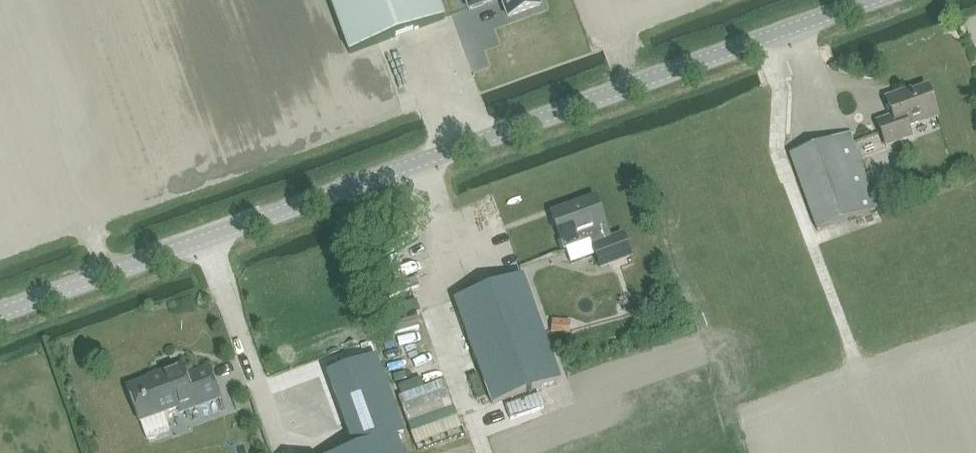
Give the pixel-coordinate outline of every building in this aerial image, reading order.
[(350,54),(445,19),(437,0),(330,0),(350,54)] [(465,8),(488,0),(462,0),(465,8)] [(504,16),(537,5),(535,0),(498,0),(504,16)] [(939,117),(927,85),(901,95),(900,92),(885,98),(891,115),(877,122),(885,146),(912,137),(909,128),(939,117)] [(817,229),(876,209),(849,133),(789,154),(817,229)] [(593,197),(550,212),(562,249),(606,234),(593,197)] [(599,269),(631,258),(623,234),(591,246),(599,269)] [(490,405),(558,380),(521,275),(453,299),(490,405)] [(553,320),(552,332),(569,333),(570,321),(553,320)] [(394,436),(405,433),(377,355),(326,372),(353,449),(341,452),(400,452),(394,436)] [(184,376),(179,364),(157,372),(158,376),(127,387),(145,438),(170,429),(164,411),(179,405),(182,412),(218,399),(207,368),(184,376)]
